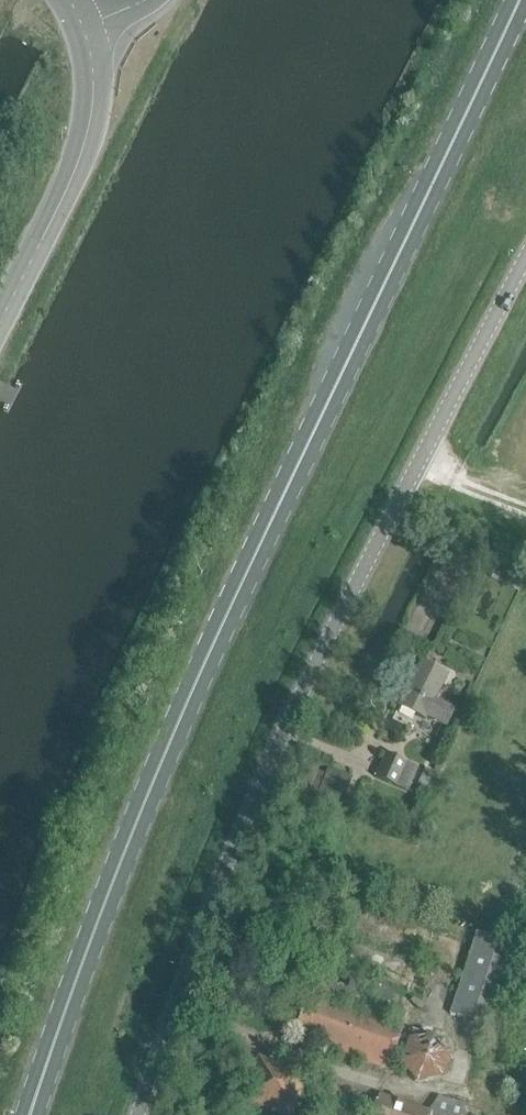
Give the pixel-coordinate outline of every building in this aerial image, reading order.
[(426,720),(427,719),(447,729),(456,710),(437,700),(449,676),(420,663),(399,706),(426,720)] [(396,787),(408,792),(419,767),(407,762),(385,753),(375,778),(396,787)] [(314,803),(338,812),(352,778),(328,769),(314,803)] [(451,1014),(494,1028),(520,947),(477,933),(451,1014)] [(320,979),(316,991),(368,1010),(372,998),(320,979)] [(389,1069),(390,1065),(405,1070),(417,1085),(443,1080),(451,1055),(434,1035),(430,1036),(403,1027),(403,1028),(309,995),(294,1037),(389,1069)] [(281,1114),(294,1114),(308,1075),(258,1058),(243,1101),(281,1114)] [(466,1104),(439,1097),(429,1111),(379,1094),(372,1114),(462,1114),(466,1104)]
